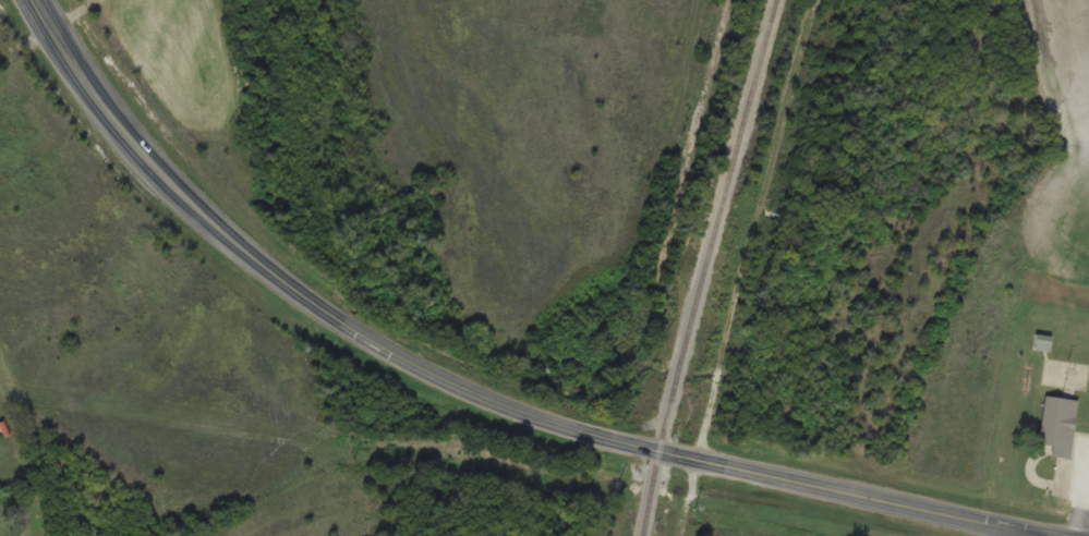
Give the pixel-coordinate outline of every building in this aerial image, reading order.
[(1050,334),(1034,333),(1033,349),(1049,350),(1050,334)] [(1038,443),(1061,446),(1062,430),(1073,431),(1077,399),(1044,395),(1038,443)]
